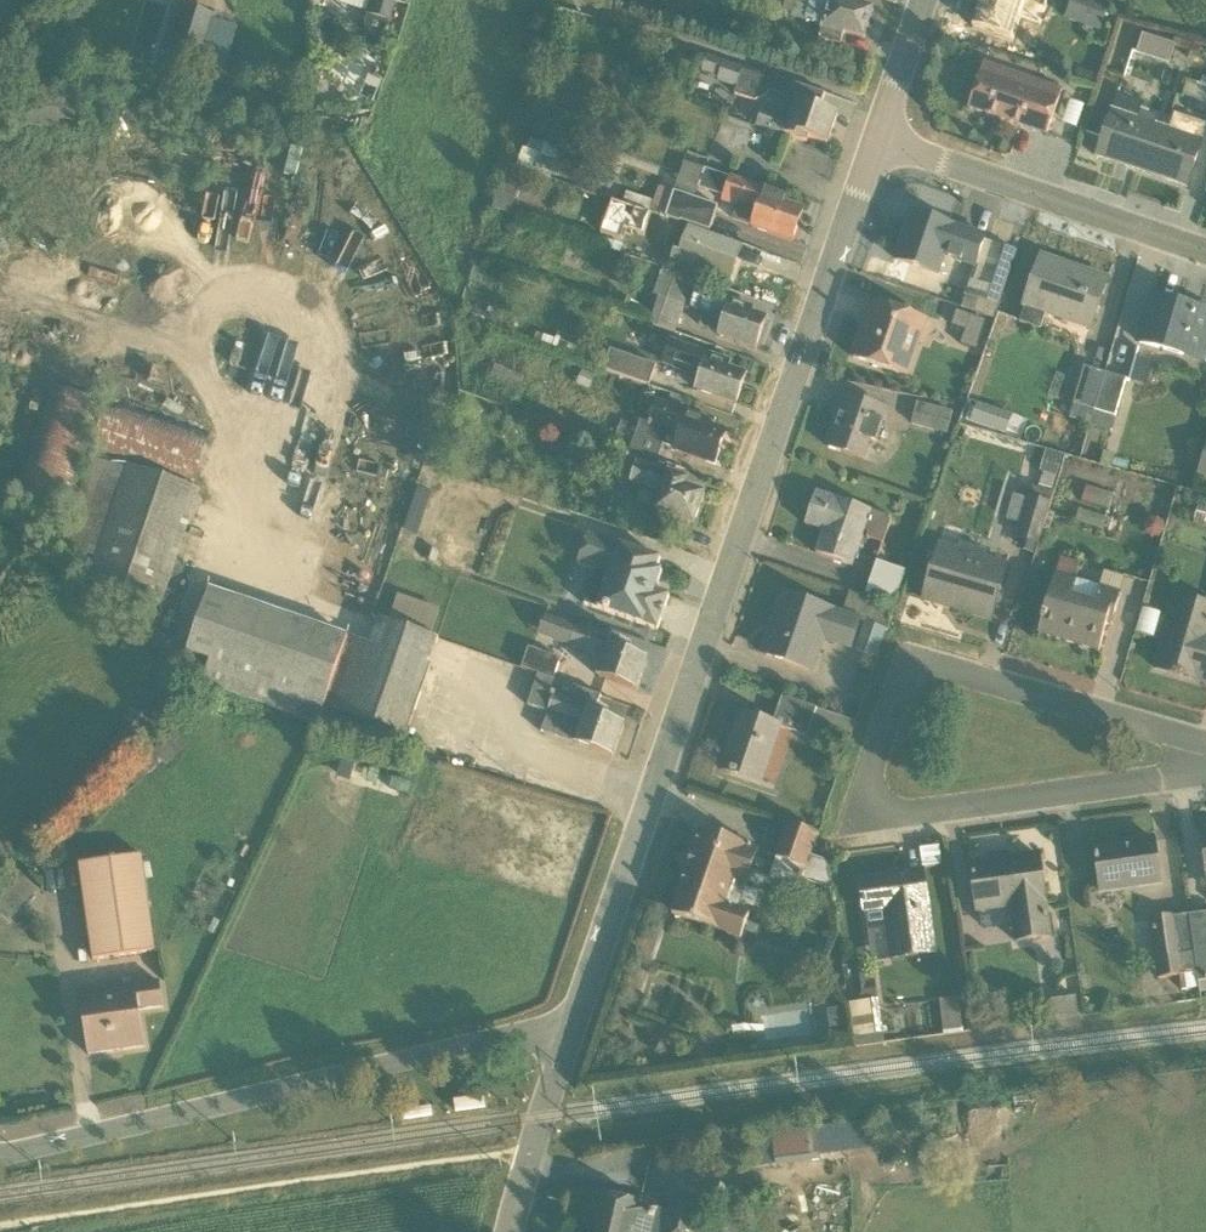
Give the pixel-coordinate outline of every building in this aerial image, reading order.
[(341,4),(366,12),(362,24),(364,33),(371,38),(382,40),(394,0),(342,0),(341,4)] [(844,0),(796,0),(791,17),(820,26),(815,39),(839,46),(843,33),(863,39),(872,9),(844,0)] [(1109,4),(1096,0),(1071,0),(1065,18),(1099,31),(1109,4)] [(215,17),(180,6),(165,54),(173,57),(167,79),(185,84),(191,62),(200,65),(215,17)] [(1175,46),(1141,35),(1135,53),(1168,65),(1175,46)] [(983,63),(967,108),(1046,136),(1062,91),(983,63)] [(770,81),(740,72),(733,94),(763,103),(770,81)] [(762,109),(756,127),(805,142),(806,139),(828,146),(837,114),(796,101),(791,118),(762,109)] [(1110,109),(1094,157),(1183,187),(1204,126),(1174,115),(1169,129),(1110,109)] [(540,156),(512,145),(505,163),(554,182),(566,151),(545,142),(540,156)] [(735,208),(731,221),(790,242),(801,212),(781,205),(784,198),(684,163),(665,216),(710,231),(718,208),(694,199),(697,190),(721,198),(720,203),(735,208)] [(517,191),(499,184),(491,206),(509,213),(517,191)] [(985,240),(912,214),(896,258),(941,274),(946,259),(974,269),(985,240)] [(741,246),(689,228),(676,263),(728,282),(741,246)] [(1105,281),(1041,258),(1018,321),(1040,329),(1044,316),(1087,332),(1105,281)] [(675,333),(693,280),(661,269),(652,295),(659,298),(649,325),(675,333)] [(752,308),(697,289),(690,309),(702,313),(698,325),(716,332),(715,335),(754,350),(765,320),(750,314),(752,308)] [(1155,298),(1140,351),(1205,371),(1205,313),(1155,298)] [(926,323),(872,304),(853,356),(908,376),(926,323)] [(963,341),(979,345),(986,316),(958,309),(955,322),(967,325),(963,341)] [(729,365),(671,343),(663,366),(699,379),(694,392),(734,406),(745,377),(727,371),(729,365)] [(655,367),(609,351),(602,369),(648,386),(655,367)] [(496,363),(490,385),(517,394),(524,371),(496,363)] [(1089,425),(1104,373),(1084,368),(1070,419),(1089,425)] [(1124,379),(1104,373),(1089,425),(1109,430),(1124,379)] [(16,499),(60,514),(98,401),(53,386),(16,499)] [(885,408),(844,394),(826,450),(885,408)] [(662,446),(713,466),(722,445),(716,443),(720,433),(706,427),(709,421),(680,410),(684,402),(670,396),(667,404),(657,401),(648,425),(638,421),(631,440),(616,434),(613,444),(656,461),(662,446)] [(211,437),(108,403),(93,448),(196,482),(211,437)] [(953,414),(918,403),(911,425),(945,436),(953,414)] [(126,470),(91,459),(72,517),(61,549),(96,561),(90,580),(163,604),(169,585),(199,494),(126,470)] [(684,487),(686,481),(637,462),(629,483),(662,495),(655,512),(691,526),(704,495),(684,487)] [(807,525),(822,530),(815,553),(852,566),(862,536),(881,543),(890,517),(817,493),(807,525)] [(659,560),(589,538),(578,564),(597,571),(583,605),(656,630),(668,597),(654,592),(661,573),(655,571),(659,560)] [(939,544),(924,599),(990,618),(1006,564),(939,544)] [(902,571),(876,563),(865,594),(892,603),(902,571)] [(1060,580),(1043,638),(1104,656),(1121,598),(1060,580)] [(325,728),(397,755),(439,641),(378,620),(370,645),(207,588),(185,653),(211,661),(203,686),(325,728)] [(439,609),(396,594),(388,618),(431,632),(439,609)] [(854,650),(864,622),(782,595),(763,655),(818,673),(828,642),(854,650)] [(1177,602),(1169,629),(1155,676),(1201,689),(1205,690),(1205,610),(1177,602)] [(537,637),(602,658),(596,676),(636,690),(646,660),(627,654),(630,645),(544,616),(537,637)] [(560,659),(528,648),(521,668),(553,679),(560,659)] [(611,757),(622,726),(604,720),(606,713),(595,709),(599,697),(537,676),(528,705),(548,712),(541,733),(611,757)] [(761,790),(781,734),(843,755),(852,728),(785,705),(777,729),(742,716),(720,775),(761,790)] [(383,791),(389,771),(344,756),(337,776),(383,791)] [(817,836),(787,825),(769,877),(799,888),(801,882),(830,891),(828,864),(810,857),(817,836)] [(749,913),(738,908),(758,851),(701,831),(670,915),(739,941),(749,913)] [(1152,839),(1093,848),(1101,898),(1160,889),(1152,839)] [(943,845),(923,847),(925,866),(945,863),(943,845)] [(155,952),(140,855),(78,864),(92,961),(155,952)] [(970,866),(977,915),(1008,911),(1013,945),(1050,939),(1038,856),(970,866)] [(881,884),(861,886),(871,964),(933,957),(922,873),(880,877),(881,884)] [(37,892),(23,876),(0,896),(0,911),(7,919),(37,892)] [(1188,916),(1198,979),(1205,977),(1205,913),(1188,916)] [(1198,979),(1188,916),(1148,922),(1159,985),(1198,979)] [(882,1042),(873,972),(864,973),(863,963),(849,965),(854,1003),(849,1004),(854,1046),(882,1042)] [(158,982),(78,993),(87,1056),(143,1048),(138,1012),(162,1009),(158,982)] [(1076,1016),(1074,998),(1051,1001),(1053,1019),(1076,1016)] [(961,1029),(957,999),(939,1001),(942,1031),(961,1029)] [(844,1033),(841,1009),(828,1011),(831,1035),(844,1033)] [(882,1119),(811,1126),(814,1157),(886,1149),(882,1119)] [(775,1133),(778,1158),(812,1154),(809,1129),(775,1133)] [(597,1197),(588,1231),(694,1231),(702,1202),(672,1195),(667,1214),(597,1197)]
